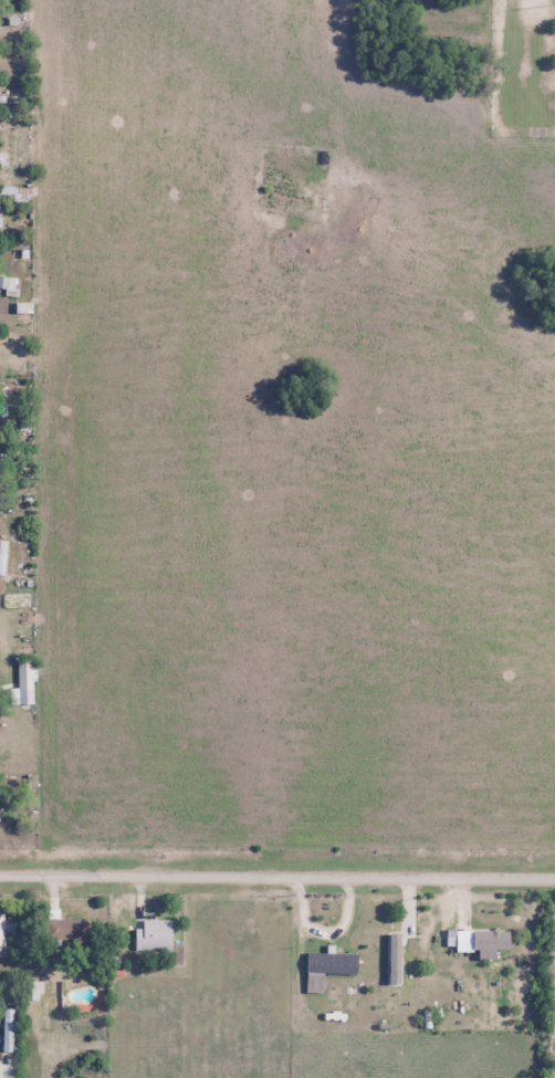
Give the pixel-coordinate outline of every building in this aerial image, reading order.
[(19,296),(19,276),(0,276),(0,296),(19,296)] [(35,594),(7,594),(7,608),(35,608),(35,594)] [(17,704),(34,704),(34,659),(17,659),(17,704)] [(5,957),(5,931),(13,932),(13,916),(0,915),(0,956),(5,957)] [(85,918),(46,918),(46,941),(85,941),(85,918)] [(170,919),(142,919),(142,928),(134,928),(134,950),(170,950),(170,919)] [(322,992),(323,973),(357,974),(357,953),(307,952),(306,992),(322,992)] [(38,1003),(46,986),(30,978),(22,994),(38,1003)] [(13,1006),(3,1006),(3,1052),(13,1052),(13,1006)]
